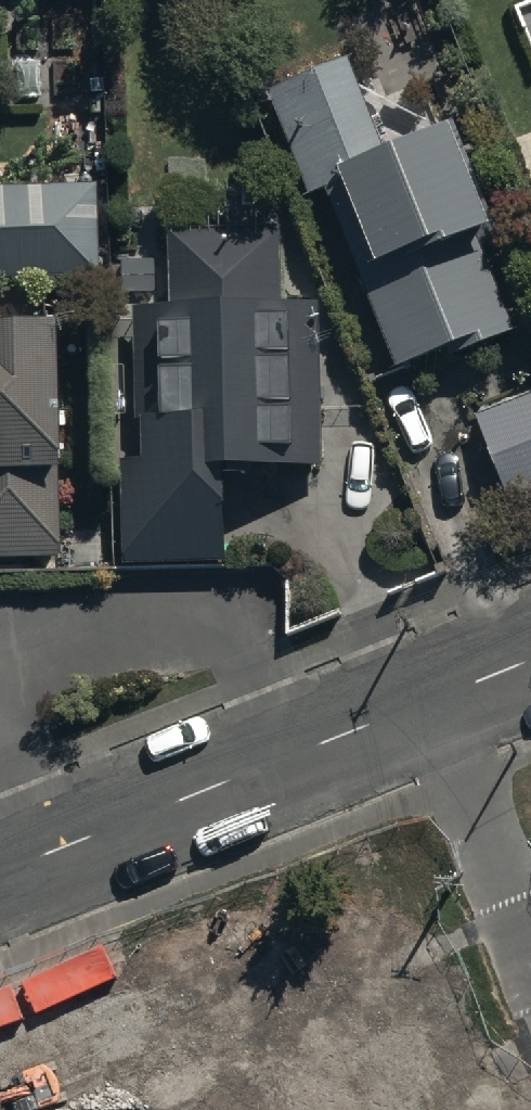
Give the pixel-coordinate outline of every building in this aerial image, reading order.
[(328,207),(404,392),(468,365),(470,370),(517,351),(482,266),(501,258),(452,138),(385,165),(349,78),(270,110),(313,213),(328,207)] [(107,290),(106,197),(0,199),(0,292),(107,290)] [(227,507),(325,481),(323,316),(283,317),(282,241),(173,243),(174,318),(133,318),(135,440),(122,440),(124,573),(228,571),(227,507)] [(58,562),(51,339),(0,340),(0,564),(58,562)] [(478,430),(512,514),(530,507),(530,409),(478,430)]
